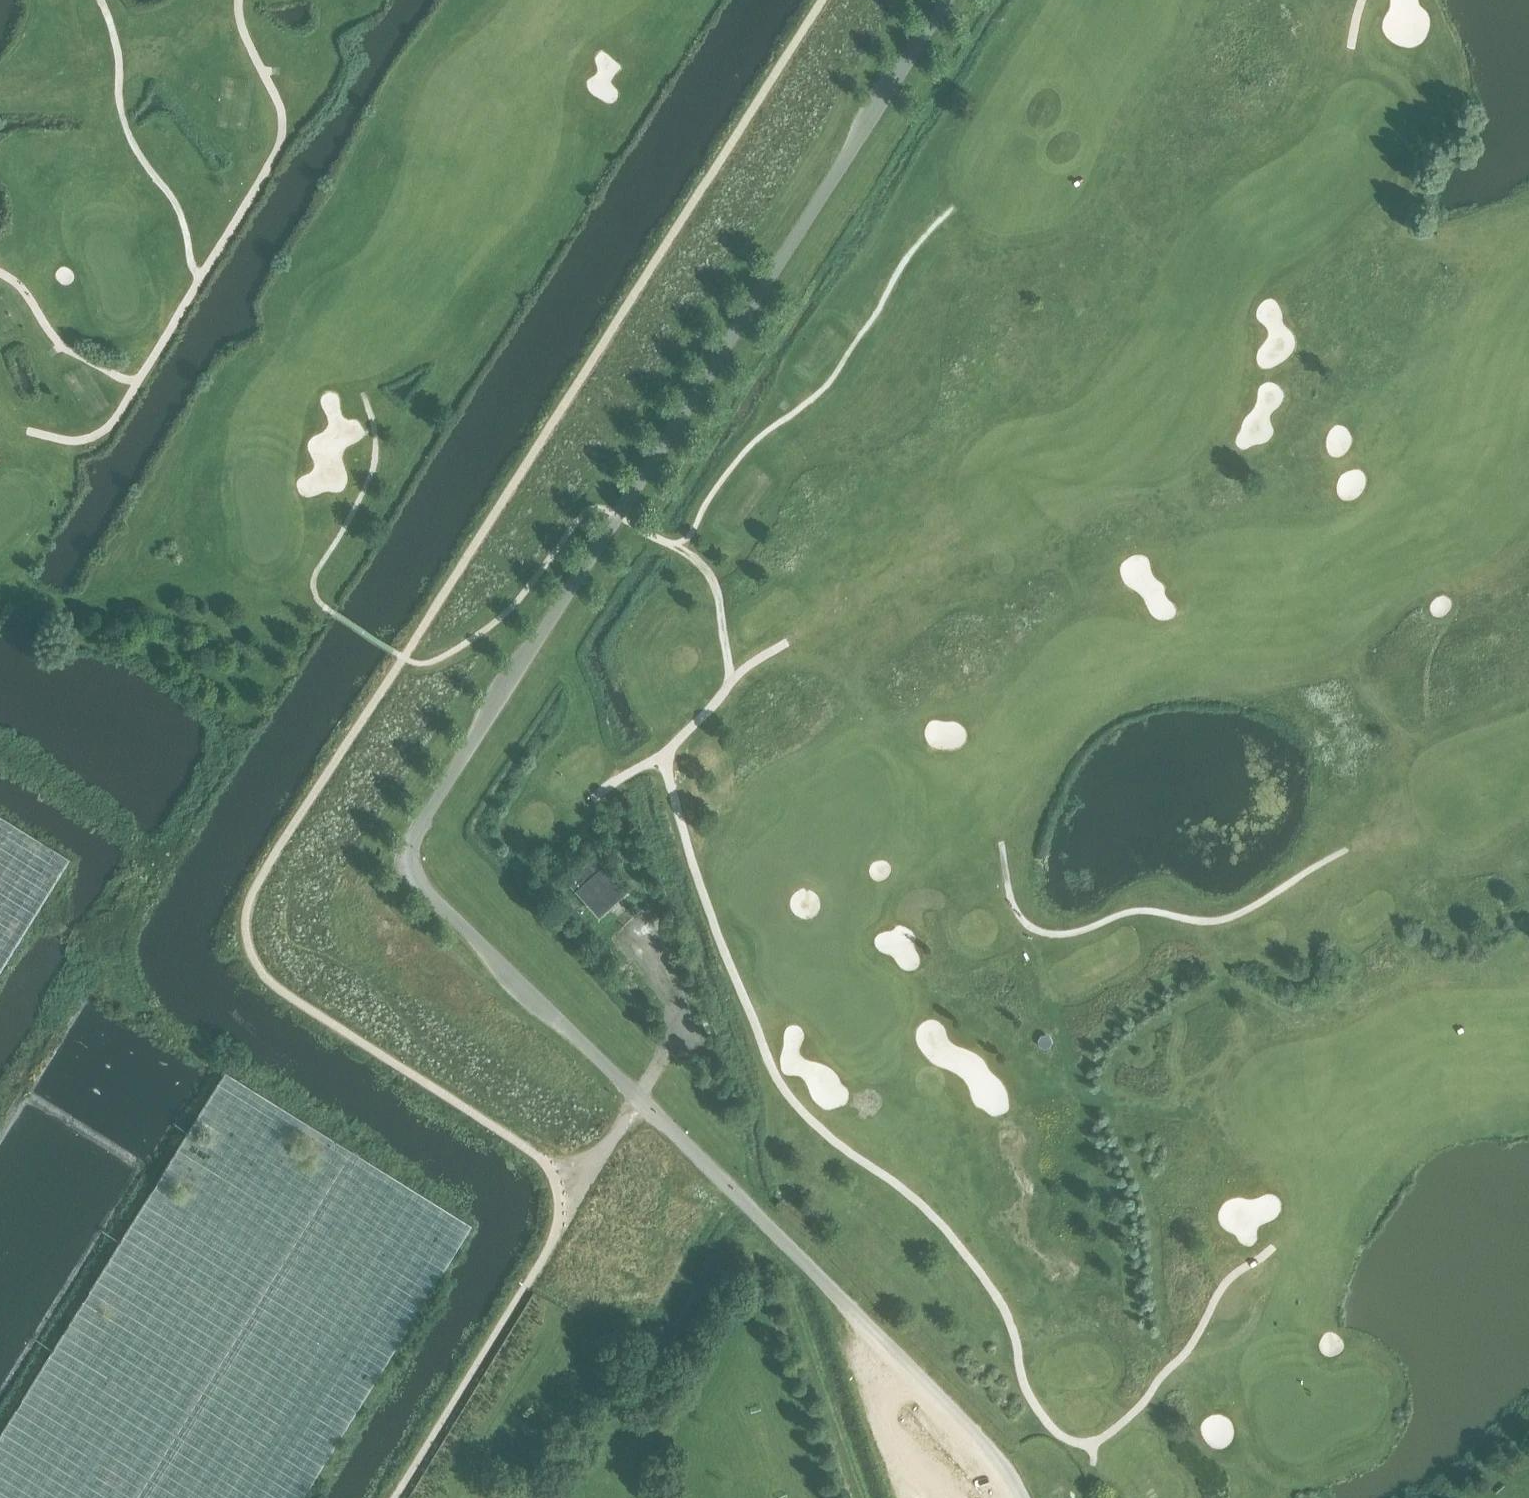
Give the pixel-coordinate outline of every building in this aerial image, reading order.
[(70,858),(0,815),(0,970),(70,858)] [(599,913),(627,890),(597,856),(572,880),(599,913)] [(470,1223),(225,1071),(0,1433),(0,1497),(299,1497),(470,1223)]
